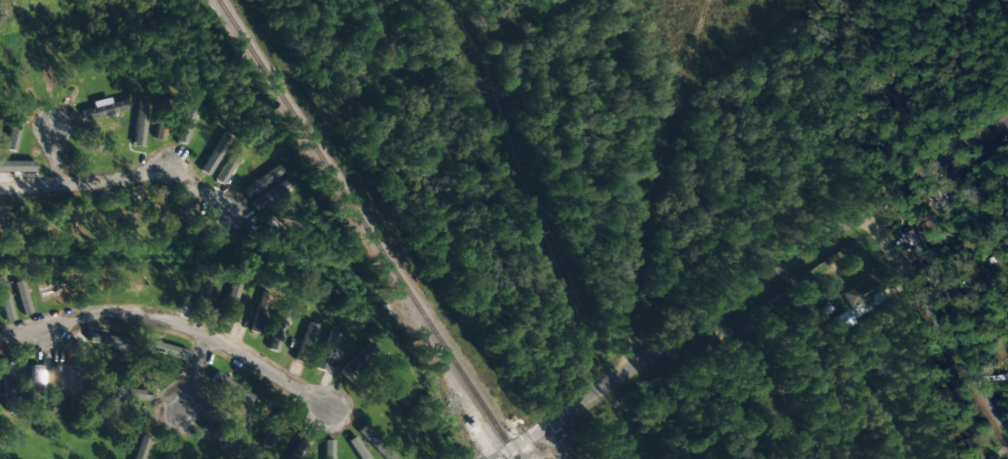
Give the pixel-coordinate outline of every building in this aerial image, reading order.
[(81,111),(83,120),(128,109),(125,100),(110,104),(108,98),(91,102),(93,108),(81,111)] [(177,142),(187,144),(196,100),(186,98),(177,142)] [(145,101),(136,101),(134,147),(143,147),(145,101)] [(7,151),(17,152),(22,108),(13,106),(7,151)] [(199,171),(207,176),(227,144),(219,139),(199,171)] [(0,161),(0,172),(34,173),(34,162),(0,161)] [(241,190),(246,198),(283,172),(278,165),(241,190)] [(5,230),(9,207),(0,205),(0,229),(5,230)] [(941,235),(927,211),(915,218),(930,242),(941,235)] [(4,276),(0,277),(0,313),(2,322),(12,320),(4,276)] [(886,305),(871,277),(841,292),(850,309),(832,318),(837,329),(886,305)] [(13,283),(22,315),(31,313),(22,281),(13,283)] [(219,322),(229,325),(240,285),(230,283),(219,322)] [(61,297),(59,288),(39,291),(41,301),(61,297)] [(290,309),(281,306),(267,350),(276,353),(290,309)] [(250,332),(261,334),(264,313),(253,311),(250,332)] [(300,345),(309,348),(317,326),(308,322),(300,345)] [(339,334),(330,330),(315,368),(324,372),(339,334)] [(129,340),(89,333),(87,342),(127,349),(129,340)] [(184,360),(187,351),(152,341),(150,350),(184,360)] [(348,363),(356,372),(376,352),(368,344),(348,363)] [(3,395),(12,395),(12,363),(2,363),(3,395)] [(50,412),(60,412),(60,366),(49,367),(50,412)] [(79,366),(68,366),(68,392),(78,392),(79,366)] [(252,396),(215,372),(209,381),(246,406),(252,396)] [(333,441),(323,440),(323,458),(332,458),(333,441)]
